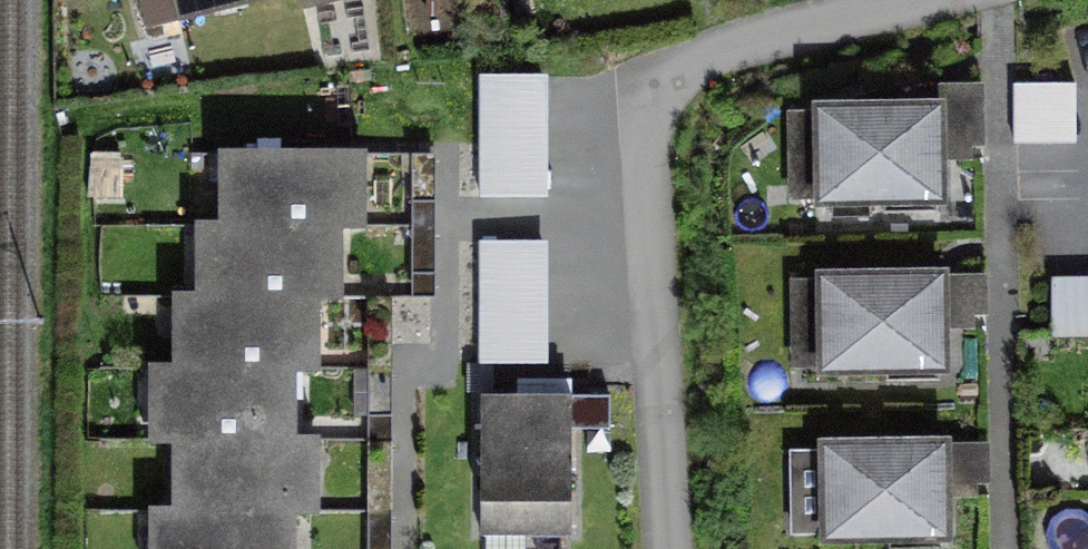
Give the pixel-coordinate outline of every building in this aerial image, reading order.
[(191,47),(332,16),(329,0),(181,0),(191,47)] [(543,76),(482,77),(483,190),(545,189),(543,76)] [(1080,91),(1016,90),(1015,154),(1079,156),(1080,91)] [(935,108),(827,109),(828,194),(936,193),(935,108)] [(316,305),(342,305),(342,273),(342,236),(364,237),(365,205),(365,157),(225,156),(225,228),(204,228),(204,299),(179,298),(179,367),(156,367),(155,441),(178,441),(178,510),(158,510),(158,548),(294,548),(294,547),(295,512),(317,512),(317,486),(317,441),(294,441),(294,415),(294,370),(316,370),(316,341),(316,305)] [(548,247),(482,247),(482,363),(548,363),(548,247)] [(1054,273),(1055,335),(1087,335),(1087,273),(1054,273)] [(939,274),(821,274),(821,364),(939,364),(939,274)] [(593,391),(484,394),(488,514),(597,510),(593,391)] [(945,440),(818,442),(820,539),(946,537),(945,440)]
